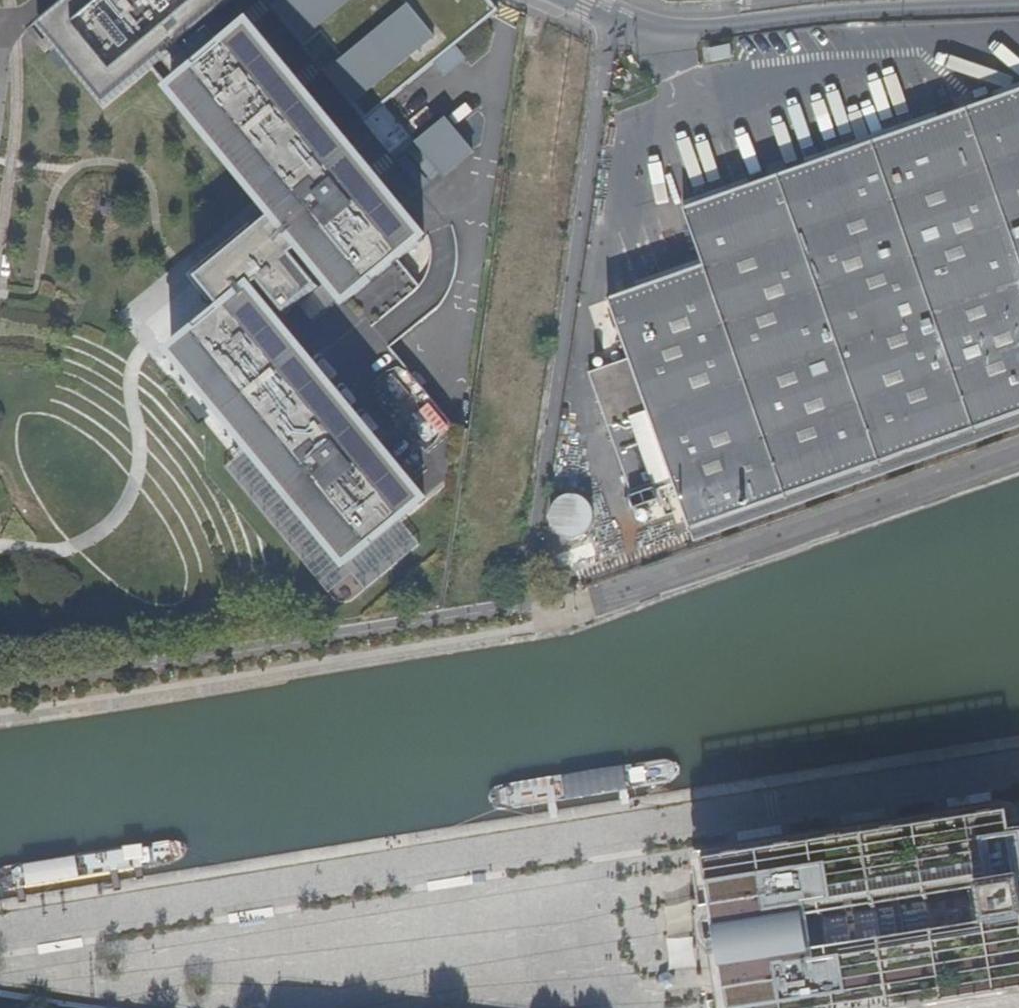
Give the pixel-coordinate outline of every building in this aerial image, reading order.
[(346,565),(425,501),(270,313),(279,306),(286,315),(319,288),(312,279),(321,272),(347,303),(425,239),(249,26),(233,40),(213,17),(230,3),(228,0),(71,0),(38,27),(104,107),(170,52),(190,76),(172,91),(275,215),(207,271),(197,280),(206,290),(205,291),(204,292),(203,293),(203,295),(203,296),(203,298),(203,300),(204,302),(206,303),(207,304),(209,305),(211,305),(213,305),(215,304),(217,303),(223,311),(189,339),(171,353),(346,565)] [(366,121),(434,64),(456,46),(499,11),(490,0),(281,0),(272,7),(305,48),(321,34),(341,57),(324,71),(366,121)] [(456,46),(434,64),(445,77),(467,59),(456,46)] [(681,214),(702,271),(608,302),(629,361),(590,375),(643,521),(683,507),(693,535),(1018,423),(1018,99),(681,214)] [(447,118),(416,143),(443,175),(473,150),(447,118)] [(572,487),(541,507),(561,538),(592,518),(572,487)] [(1017,806),(1016,806),(745,850),(703,857),(700,858),(699,859),(699,861),(699,863),(710,935),(707,940),(714,982),(719,987),(723,1007),(970,1007),(1018,1000),(1018,806),(1017,806)] [(171,866),(183,861),(186,854),(185,847),(180,841),(167,840),(10,866),(0,870),(0,890),(2,891),(15,891),(171,866)]
